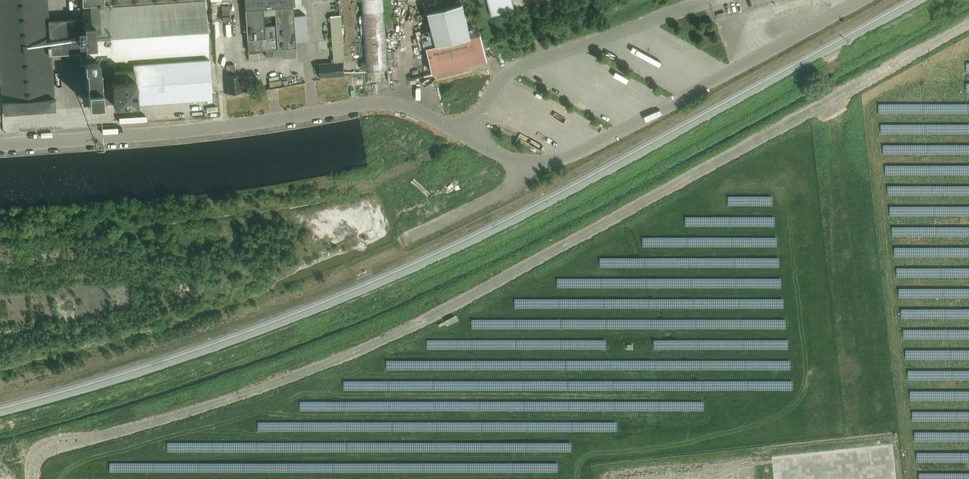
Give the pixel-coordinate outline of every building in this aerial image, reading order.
[(4,113),(55,109),(51,37),(48,0),(0,0),(0,66),(4,113)] [(85,44),(80,44),(81,60),(86,60),(86,62),(85,62),(85,71),(87,70),(89,105),(102,104),(99,65),(209,57),(205,0),(83,9),(85,44)] [(273,56),(273,49),(296,47),(292,0),(245,0),(248,51),(266,50),(266,57),(273,56)] [(388,69),(383,0),(362,0),(362,11),(366,57),(367,70),(388,69)] [(511,1),(488,7),(491,17),(514,11),(511,1)] [(433,29),(422,31),(427,47),(433,72),(488,58),(481,30),(470,32),(466,16),(462,4),(428,12),(433,29)] [(229,5),(222,5),(222,10),(223,22),(230,21),(229,5)] [(335,63),(320,64),(321,77),(345,76),(342,37),(342,28),(332,29),(333,37),(335,63)] [(136,104),(211,99),(209,59),(133,64),(133,69),(104,72),(104,81),(102,81),(104,104),(135,102),(136,104)] [(226,65),(228,93),(241,92),(240,75),(235,75),(234,64),(226,65)] [(896,192),(896,193),(908,193),(908,185),(890,185),(890,192),(896,192)] [(926,215),(926,205),(892,205),(892,215),(926,215)] [(454,316),(446,320),(448,325),(456,320),(454,316)] [(773,455),(775,478),(901,478),(898,445),(773,455)]
